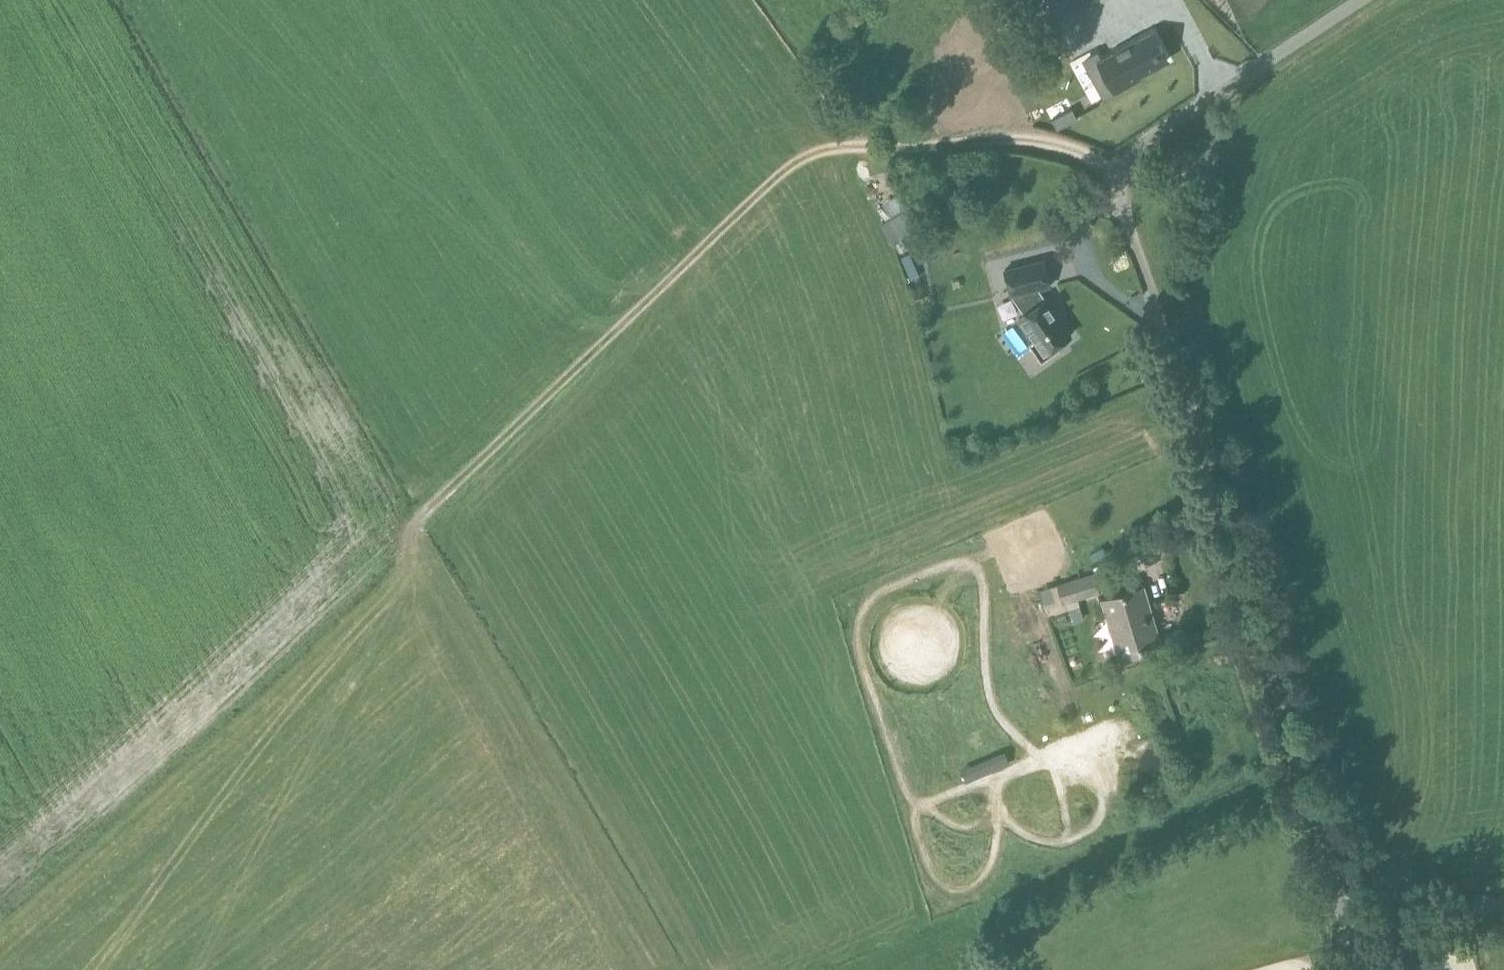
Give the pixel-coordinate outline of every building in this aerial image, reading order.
[(1167,60),(1153,32),(1099,61),(1116,91),(1130,83),(1128,80),(1167,60)] [(1038,289),(1050,286),(1043,260),(1005,270),(1011,296),(1024,292),(1034,307),(1018,318),(1033,339),(1028,342),(1042,361),(1061,348),(1058,344),(1070,336),(1055,314),(1058,312),(1048,298),(1045,300),(1038,289)] [(1082,576),(1079,569),(1055,576),(1063,604),(1102,592),(1096,572),(1082,576)] [(1162,644),(1146,588),(1103,601),(1120,656),(1162,644)]
